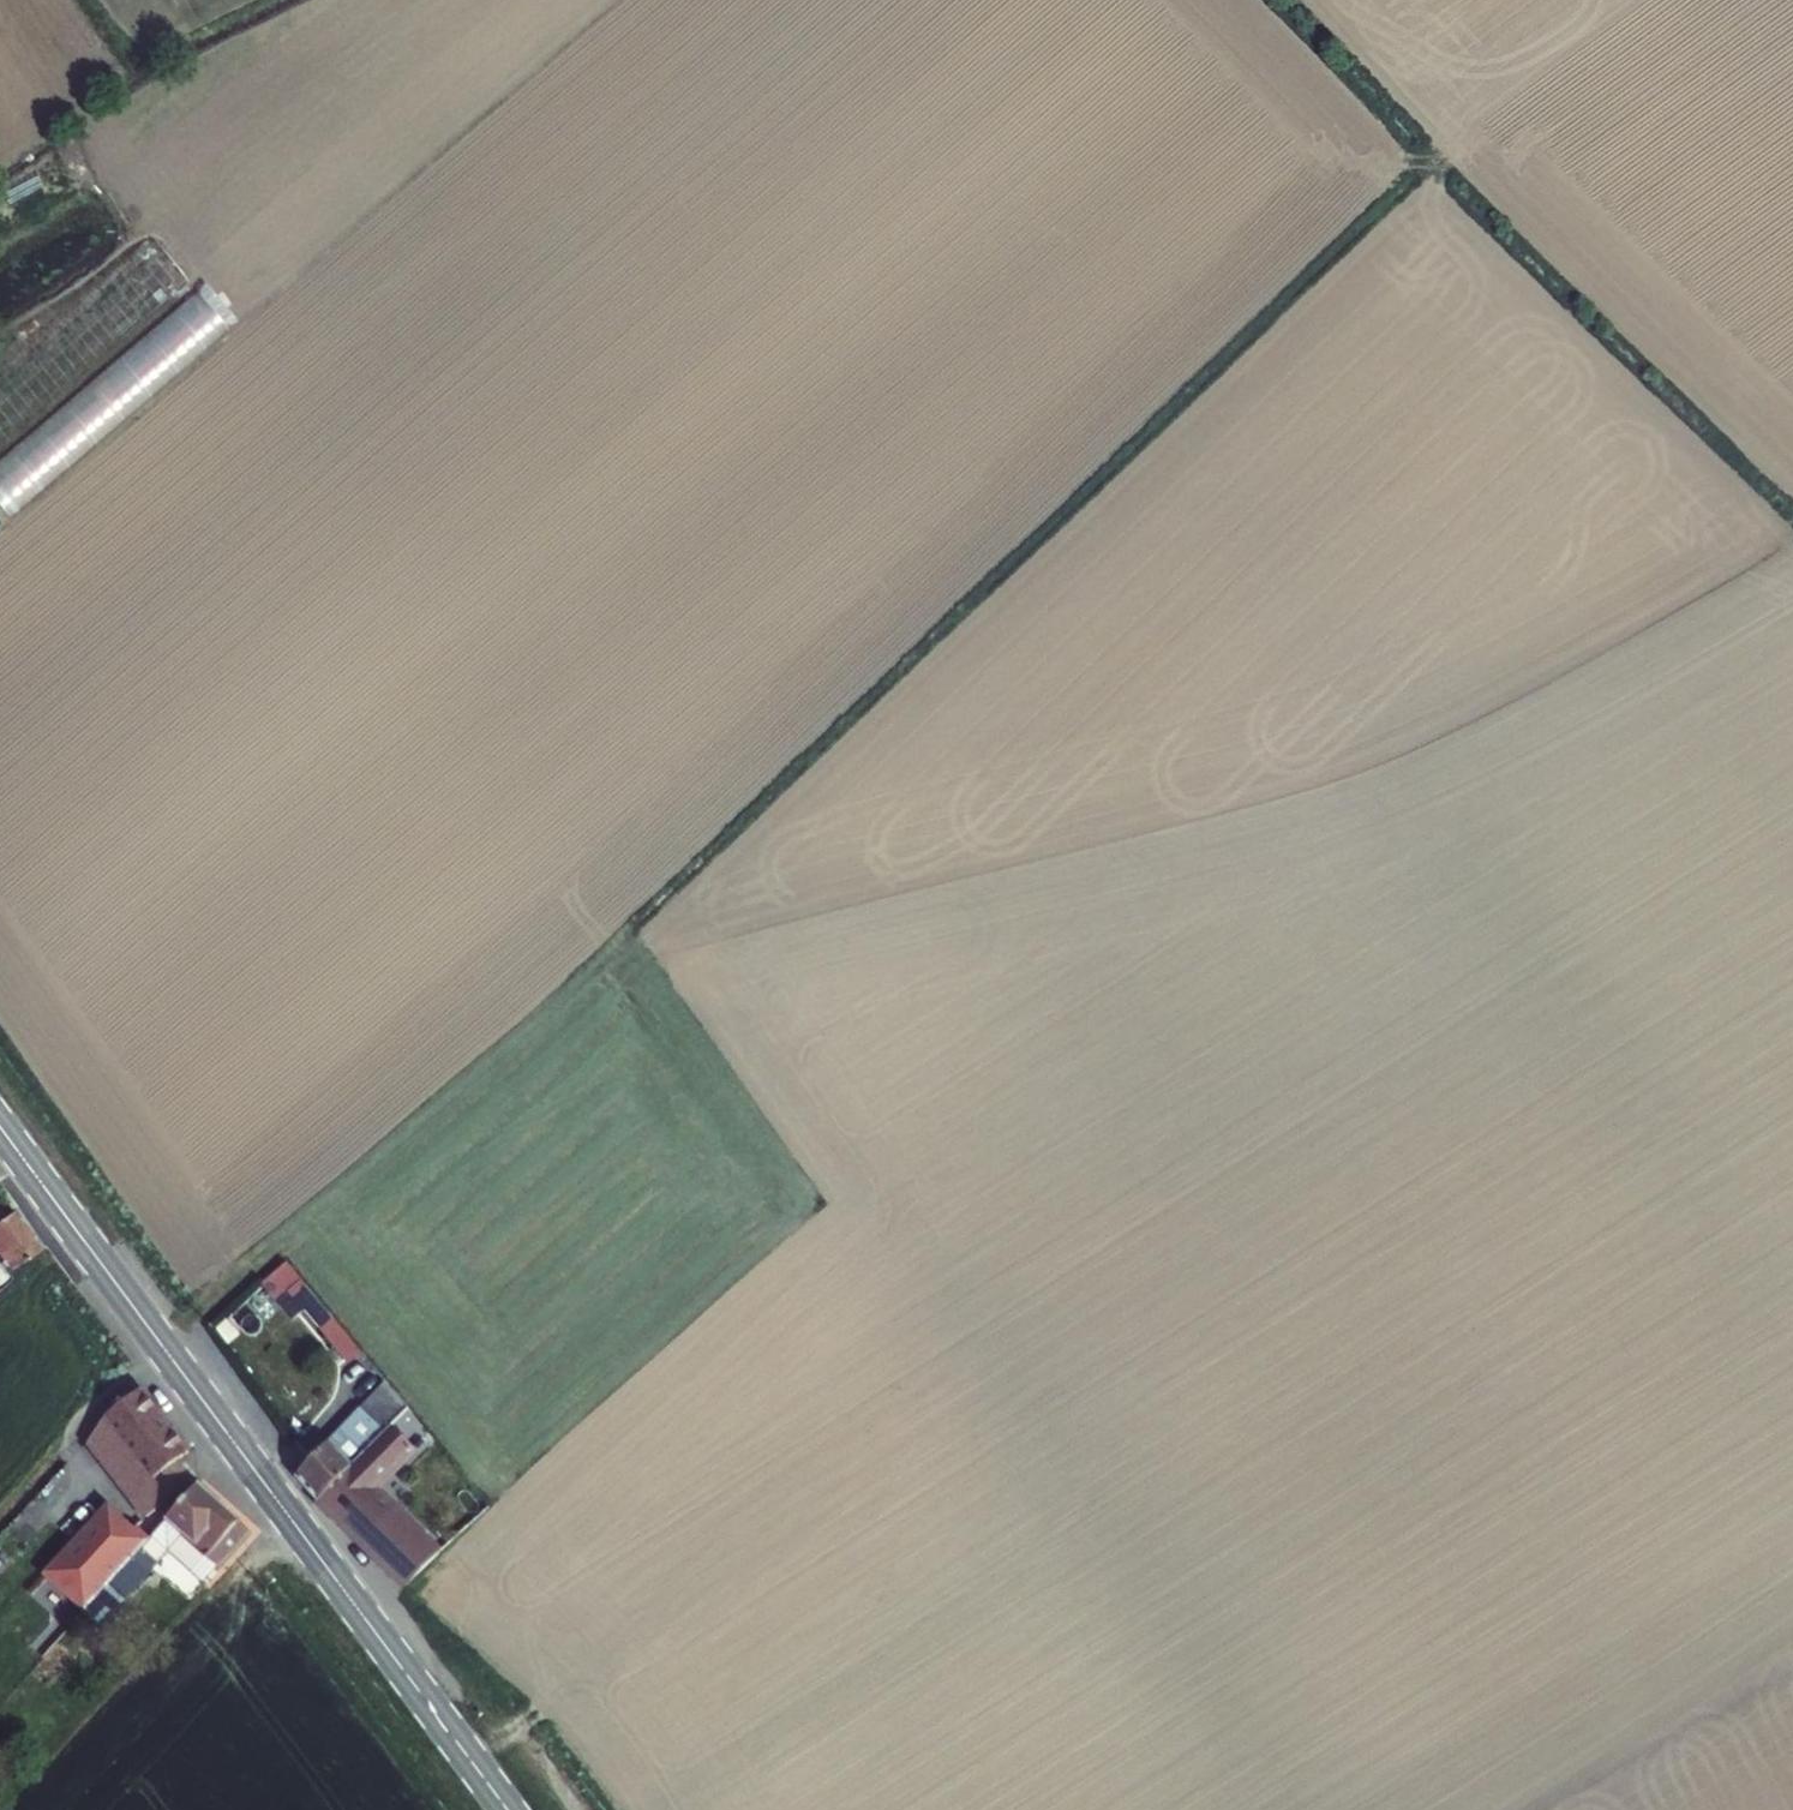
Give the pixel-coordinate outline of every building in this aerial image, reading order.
[(0,367),(0,437),(199,277),(165,234),(0,367)] [(0,455),(0,520),(233,326),(202,288),(0,455)] [(39,1260),(7,1222),(1,1228),(0,1227),(0,1311),(13,1299),(5,1291),(39,1260)] [(340,1363),(356,1351),(290,1259),(257,1282),(270,1301),(287,1289),(340,1363)] [(371,1436),(411,1392),(403,1381),(359,1426),(365,1431),(351,1446),(357,1452),(371,1436)] [(117,1434),(192,1512),(216,1486),(195,1468),(208,1456),(152,1398),(117,1434)] [(306,1467),(326,1485),(357,1452),(351,1446),(365,1431),(359,1426),(352,1419),(306,1467)] [(326,1485),(392,1547),(424,1513),(364,1458),(378,1442),(371,1436),(357,1452),(326,1485)] [(192,1512),(185,1520),(235,1565),(258,1539),(266,1531),(216,1486),(192,1512)]
